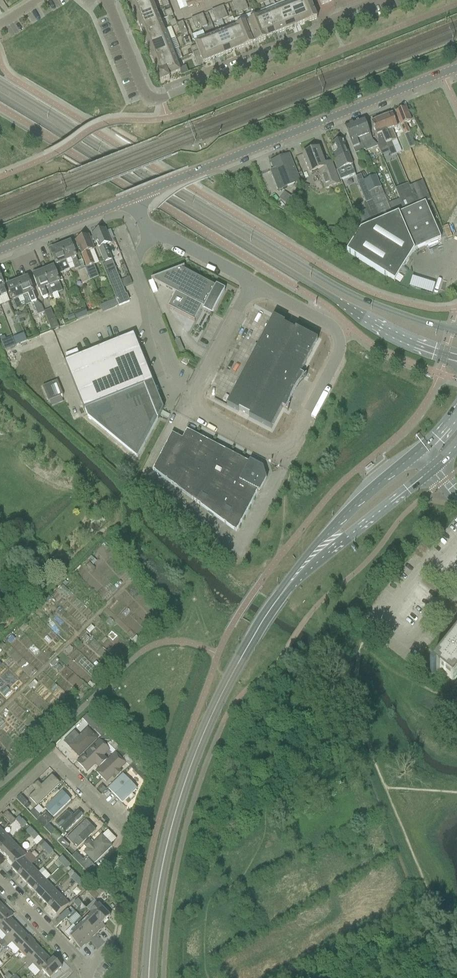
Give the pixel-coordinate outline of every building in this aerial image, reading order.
[(151,1),(151,0),(128,0),(132,8),(151,1)] [(238,1),(242,12),(248,10),(244,0),(239,0),(238,1)] [(298,3),(306,23),(308,22),(308,23),(317,19),(316,18),(317,18),(317,17),(316,17),(315,15),(315,14),(309,0),(305,0),(300,2),(298,3)] [(136,19),(155,11),(151,1),(132,8),(136,19)] [(242,12),(238,1),(232,3),(237,14),(242,12)] [(306,23),(298,3),(288,7),(296,27),(306,23)] [(223,6),(217,9),(222,20),(228,18),(223,6)] [(296,27),(288,7),(278,11),(285,31),(296,27)] [(222,20),(217,9),(212,11),(216,22),(222,20)] [(167,18),(172,16),(173,16),(171,10),(165,12),(167,18)] [(140,29),(160,21),(155,11),(136,19),(140,29)] [(285,31),(278,11),(269,14),(267,15),(275,35),(285,31)] [(203,15),(197,17),(201,28),(207,26),(203,15)] [(275,35),(267,15),(257,19),(265,39),(266,39),(275,35)] [(201,28),(197,17),(191,19),(196,31),(201,28)] [(265,39),(257,19),(247,23),(255,44),(266,40),(266,39),(265,39)] [(171,28),(177,26),(177,25),(175,20),(169,22),(171,28)] [(144,39),(164,31),(160,21),(140,29),(144,39)] [(183,22),(177,25),(177,26),(181,36),(187,34),(183,22)] [(255,44),(247,23),(237,27),(245,47),(244,47),(244,48),(255,44)] [(245,47),(237,27),(236,27),(226,31),(234,51),(244,47),(245,47)] [(148,49),(168,41),(164,31),(144,39),(148,49)] [(234,51),(226,31),(216,35),(224,55),(234,51)] [(224,55),(216,35),(206,39),(214,59),(224,55)] [(189,38),(183,40),(185,46),(191,44),(189,38)] [(214,59),(206,39),(195,44),(196,46),(198,52),(203,64),(214,59)] [(152,60),(172,52),(168,41),(148,49),(152,60)] [(198,52),(196,46),(190,48),(193,54),(198,52)] [(156,70),(176,62),(172,52),(152,60),(156,70)] [(203,64),(198,52),(193,54),(198,66),(203,64)] [(180,73),(176,62),(156,70),(158,75),(157,76),(161,85),(170,81),(168,77),(180,73)] [(395,113),(405,136),(410,149),(414,147),(405,125),(411,123),(405,109),(404,110),(403,109),(400,110),(400,111),(395,113)] [(384,117),(381,119),(391,143),(396,155),(401,153),(392,131),(397,129),(392,115),(388,116),(387,115),(384,116),(384,117)] [(364,119),(354,123),(363,146),(373,142),(364,119)] [(391,143),(381,119),(377,120),(376,120),(373,121),(373,122),(371,122),(377,136),(382,134),(387,149),(387,150),(388,153),(389,153),(391,157),(396,155),(391,143)] [(354,123),(344,127),(353,150),(363,146),(354,123)] [(336,161),(340,171),(336,172),(340,181),(356,175),(342,140),(339,142),(338,141),(336,142),(335,143),(332,144),(333,148),(331,148),(333,154),(332,154),(335,161),(336,161)] [(303,155),(308,167),(310,174),(318,171),(325,189),(340,183),(332,162),(324,165),(318,149),(303,155)] [(297,176),(289,155),(271,162),(275,172),(280,171),(286,187),(294,184),(292,178),(297,176)] [(376,176),(364,181),(381,221),(393,216),(388,204),(376,176)] [(422,182),(410,187),(409,187),(417,206),(425,203),(430,200),(422,182)] [(409,187),(410,187),(408,183),(395,189),(399,199),(404,211),(417,206),(409,187)] [(303,184),(300,190),(306,192),(309,186),(303,184)] [(404,211),(399,199),(388,204),(393,216),(404,211)] [(381,221),(372,201),(363,205),(368,217),(372,225),(381,221)] [(381,221),(372,225),(361,230),(360,230),(347,252),(386,277),(387,276),(394,280),(402,267),(404,268),(414,251),(441,239),(425,203),(417,206),(404,211),(393,216),(381,221)] [(355,217),(360,230),(370,225),(365,212),(355,217)] [(328,228),(326,238),(336,240),(337,230),(328,228)] [(101,264),(116,300),(118,306),(129,302),(126,295),(125,296),(111,261),(112,260),(106,246),(110,245),(104,230),(97,233),(97,234),(94,236),(104,263),(101,264)] [(80,239),(76,241),(77,242),(81,253),(82,255),(81,255),(86,267),(85,268),(85,269),(90,281),(99,278),(93,265),(94,265),(89,252),(93,251),(92,248),(87,237),(80,239)] [(70,243),(60,247),(68,266),(72,264),(73,266),(74,268),(75,270),(80,268),(75,257),(76,257),(75,255),(70,243)] [(60,247),(50,251),(55,263),(56,265),(60,274),(64,272),(69,270),(69,268),(68,266),(60,247)] [(54,268),(44,272),(52,293),(56,291),(57,293),(62,292),(58,282),(59,282),(54,268)] [(215,287),(183,270),(183,271),(182,270),(182,269),(184,268),(151,280),(151,281),(175,293),(168,307),(167,308),(194,322),(195,321),(194,321),(202,307),(204,308),(203,310),(212,315),(213,313),(225,292),(224,292),(225,290),(216,285),(215,287)] [(78,272),(77,273),(82,284),(90,281),(85,269),(78,272)] [(49,286),(44,272),(42,273),(41,272),(40,271),(35,273),(35,274),(35,275),(34,276),(43,299),(48,297),(44,288),(49,286)] [(28,279),(17,283),(23,297),(27,306),(34,303),(36,308),(41,306),(36,302),(33,293),(32,290),(28,279)] [(17,283),(7,286),(12,297),(13,301),(13,300),(17,310),(22,308),(18,299),(23,297),(17,283)] [(118,307),(118,306),(116,300),(100,307),(102,313),(118,307)] [(74,313),(77,320),(87,316),(85,309),(74,313)] [(69,323),(76,320),(73,314),(66,317),(69,323)] [(55,318),(47,321),(51,330),(58,327),(55,318)] [(294,385),(300,374),(302,375),(300,374),(317,341),(295,329),(294,331),(284,325),(285,324),(273,318),(250,362),(232,396),(228,404),(227,406),(238,412),(239,410),(250,416),(249,418),(271,429),(282,407),(290,393),(292,394),(295,389),(292,388),(294,385)] [(24,333),(17,336),(19,343),(20,344),(27,341),(26,340),(24,333)] [(14,345),(9,335),(0,339),(0,347),(2,351),(14,345)] [(101,428),(137,458),(158,419),(163,409),(134,336),(133,335),(65,362),(87,416),(101,428)] [(57,382),(42,387),(48,402),(62,396),(57,382)] [(236,532),(257,491),(259,492),(266,479),(262,468),(249,461),(248,463),(187,430),(182,439),(172,434),(167,443),(152,470),(228,526),(236,532)] [(434,670),(451,684),(456,677),(456,640),(434,670)] [(87,715),(83,719),(93,730),(94,730),(98,726),(87,715)] [(99,740),(106,734),(98,726),(94,730),(101,737),(99,739),(99,740)] [(73,765),(97,742),(86,730),(61,754),(73,765)] [(112,740),(106,734),(99,740),(106,746),(107,745),(115,752),(117,750),(119,748),(112,740)] [(87,780),(111,755),(97,742),(73,765),(87,780)] [(120,748),(119,748),(117,750),(115,752),(129,767),(133,763),(133,762),(126,755),(120,748)] [(87,780),(98,791),(123,765),(111,755),(87,780)] [(133,763),(129,767),(136,774),(141,770),(138,767),(133,763)] [(24,791),(37,806),(60,787),(47,772),(24,791)] [(133,788),(120,775),(108,788),(120,801),(133,788)] [(63,793),(45,810),(53,819),(71,802),(63,793)] [(27,803),(20,795),(16,800),(23,807),(27,803)] [(53,823),(63,834),(86,813),(77,802),(53,823)] [(44,829),(48,825),(53,820),(45,812),(40,817),(34,810),(29,814),(44,829)] [(11,825),(15,820),(7,812),(2,816),(11,825)] [(100,827),(91,817),(67,838),(76,848),(100,827)] [(27,824),(22,820),(18,824),(23,828),(27,824)] [(62,838),(48,825),(44,829),(57,843),(62,838)] [(26,832),(30,836),(34,832),(30,828),(26,832)] [(96,861),(117,841),(105,828),(84,848),(96,861)] [(10,840),(3,832),(0,835),(0,850),(10,840)] [(34,841),(38,837),(34,832),(30,836),(34,841)] [(75,852),(62,838),(57,843),(70,856),(75,852)] [(18,847),(10,840),(0,850),(0,853),(6,859),(18,847)] [(23,858),(24,858),(26,856),(18,847),(6,859),(14,867),(23,858)] [(53,852),(49,848),(45,851),(49,856),(53,852)] [(83,860),(75,852),(70,856),(90,876),(97,870),(86,857),(83,860)] [(58,861),(62,865),(67,861),(62,857),(58,861)] [(31,865),(24,858),(23,858),(14,867),(11,869),(19,877),(31,865)] [(71,866),(67,861),(62,865),(67,870),(71,866)] [(27,884),(38,873),(31,865),(19,877),(27,884)] [(34,892),(46,881),(38,873),(27,884),(34,892)] [(75,875),(71,878),(76,883),(79,879),(75,875)] [(42,900),(54,889),(46,881),(34,892),(42,900)] [(87,892),(95,900),(99,896),(91,888),(87,892)] [(49,908),(61,897),(54,889),(42,900),(49,908)] [(69,905),(61,897),(49,908),(57,916),(69,905)] [(78,900),(74,904),(78,908),(82,903),(78,900)] [(99,905),(91,912),(102,924),(110,917),(99,905)] [(10,919),(12,917),(5,909),(2,906),(0,907),(0,927),(1,928),(10,919)] [(71,915),(67,911),(62,915),(66,919),(71,915)] [(104,926),(102,924),(91,912),(90,913),(92,915),(85,922),(96,934),(104,926)] [(62,923),(66,919),(62,915),(58,919),(62,923)] [(96,934),(85,922),(81,918),(73,926),(77,930),(88,942),(96,934)] [(10,919),(1,928),(0,927),(0,931),(6,937),(0,943),(0,945),(2,947),(6,943),(21,929),(10,919)] [(31,940),(21,929),(6,943),(9,946),(12,943),(19,951),(31,940)] [(80,950),(88,942),(77,930),(69,938),(80,950)] [(27,965),(41,951),(31,940),(19,951),(27,959),(24,962),(27,965)] [(52,962),(51,961),(41,951),(27,965),(30,968),(33,965),(41,973),(42,971),(52,962)] [(51,961),(52,962),(42,971),(49,977),(51,977),(62,968),(54,959),(51,961)]
